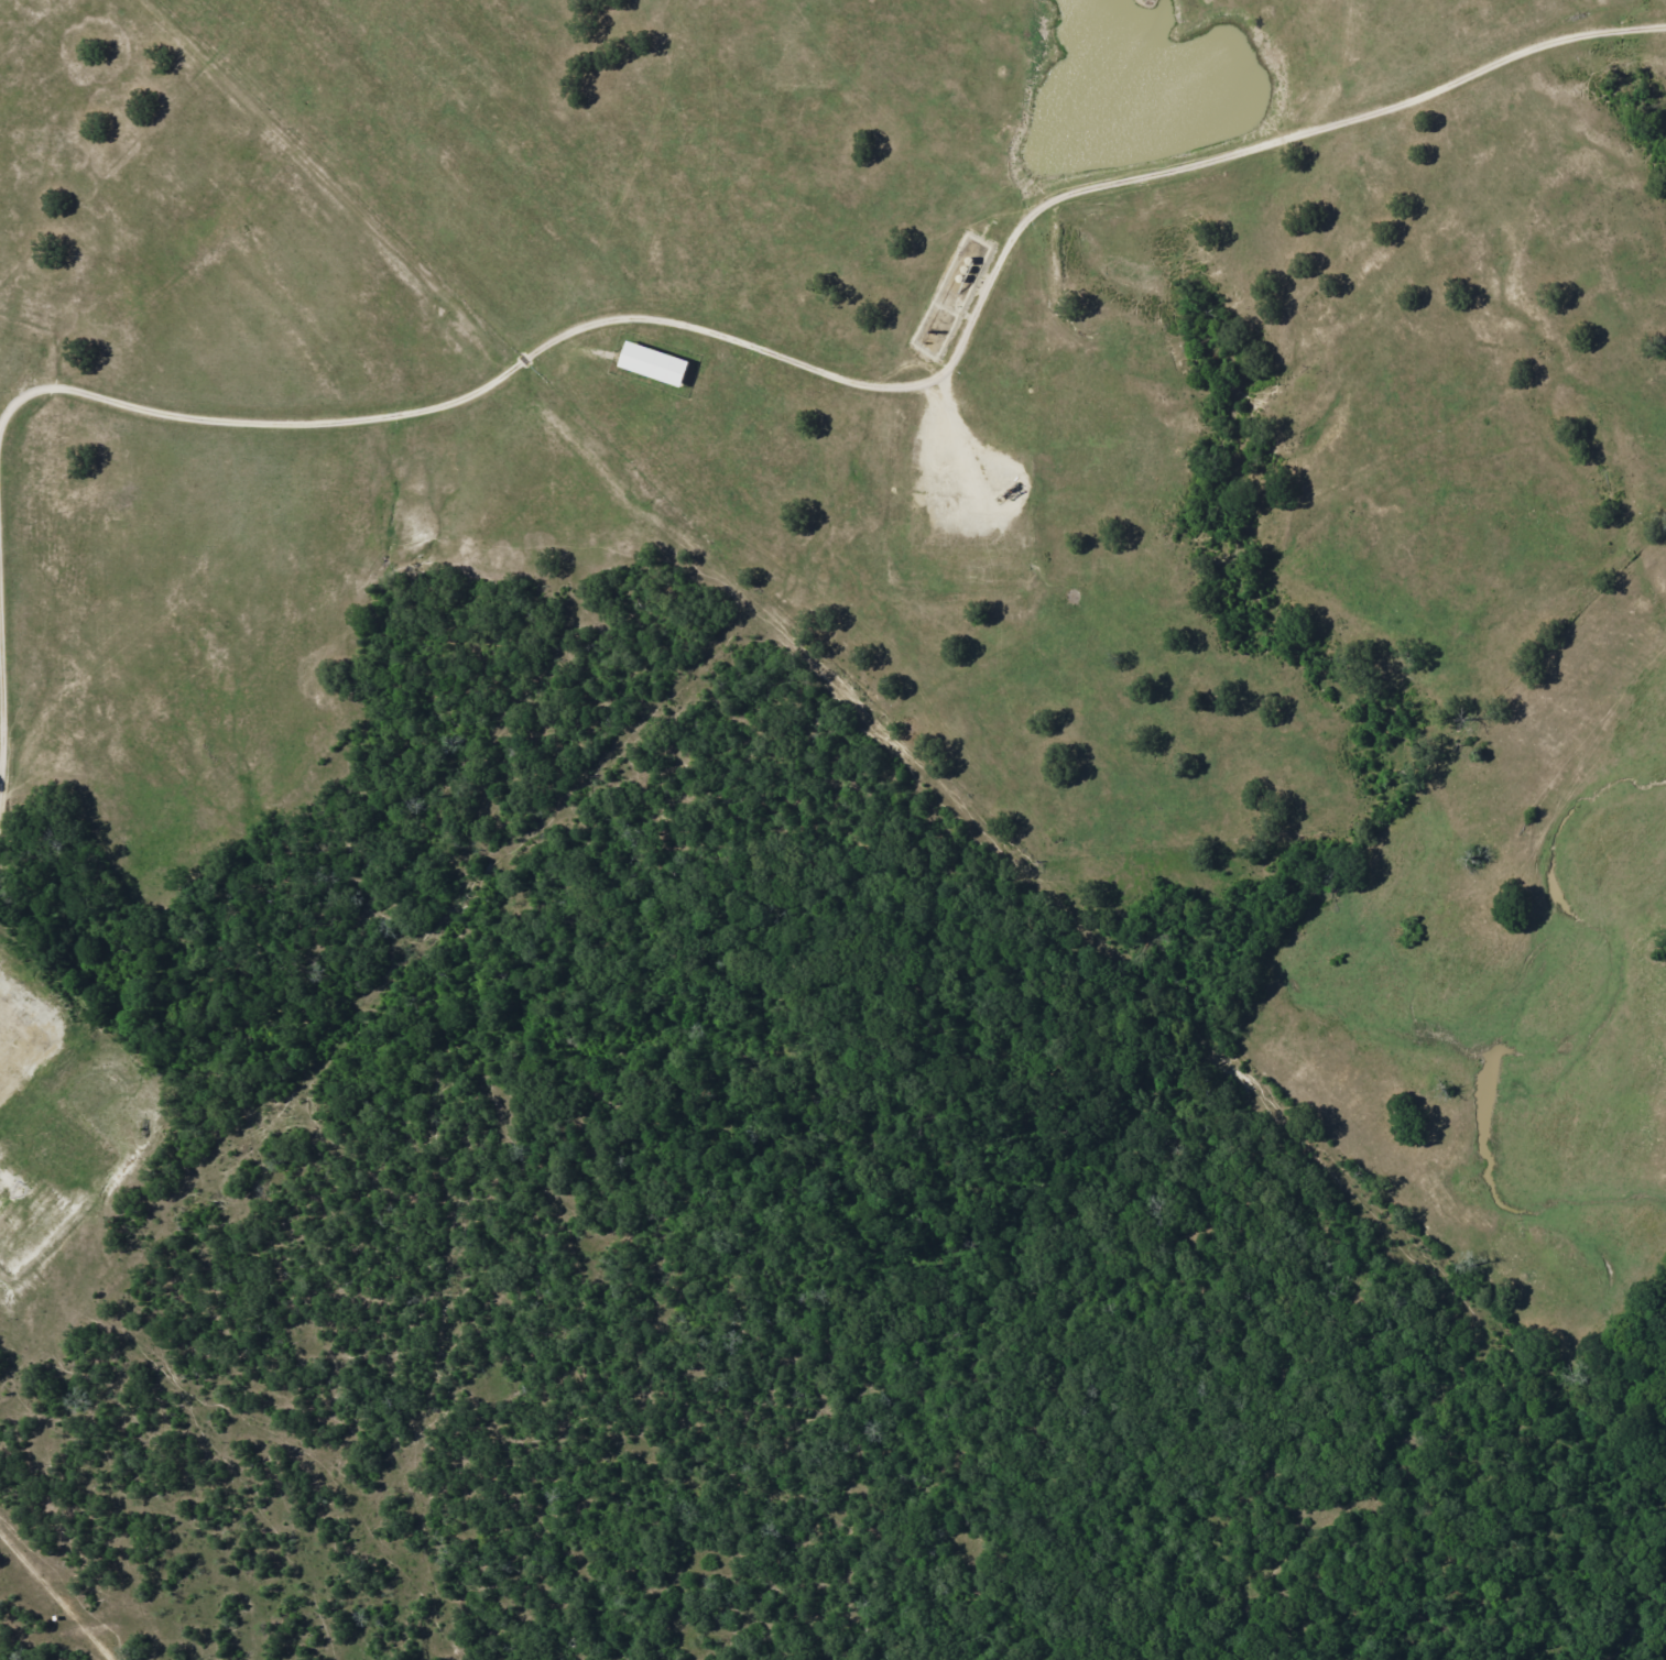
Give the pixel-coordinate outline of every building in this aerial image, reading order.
[(618,367),(681,387),(690,362),(626,342),(618,367)]
